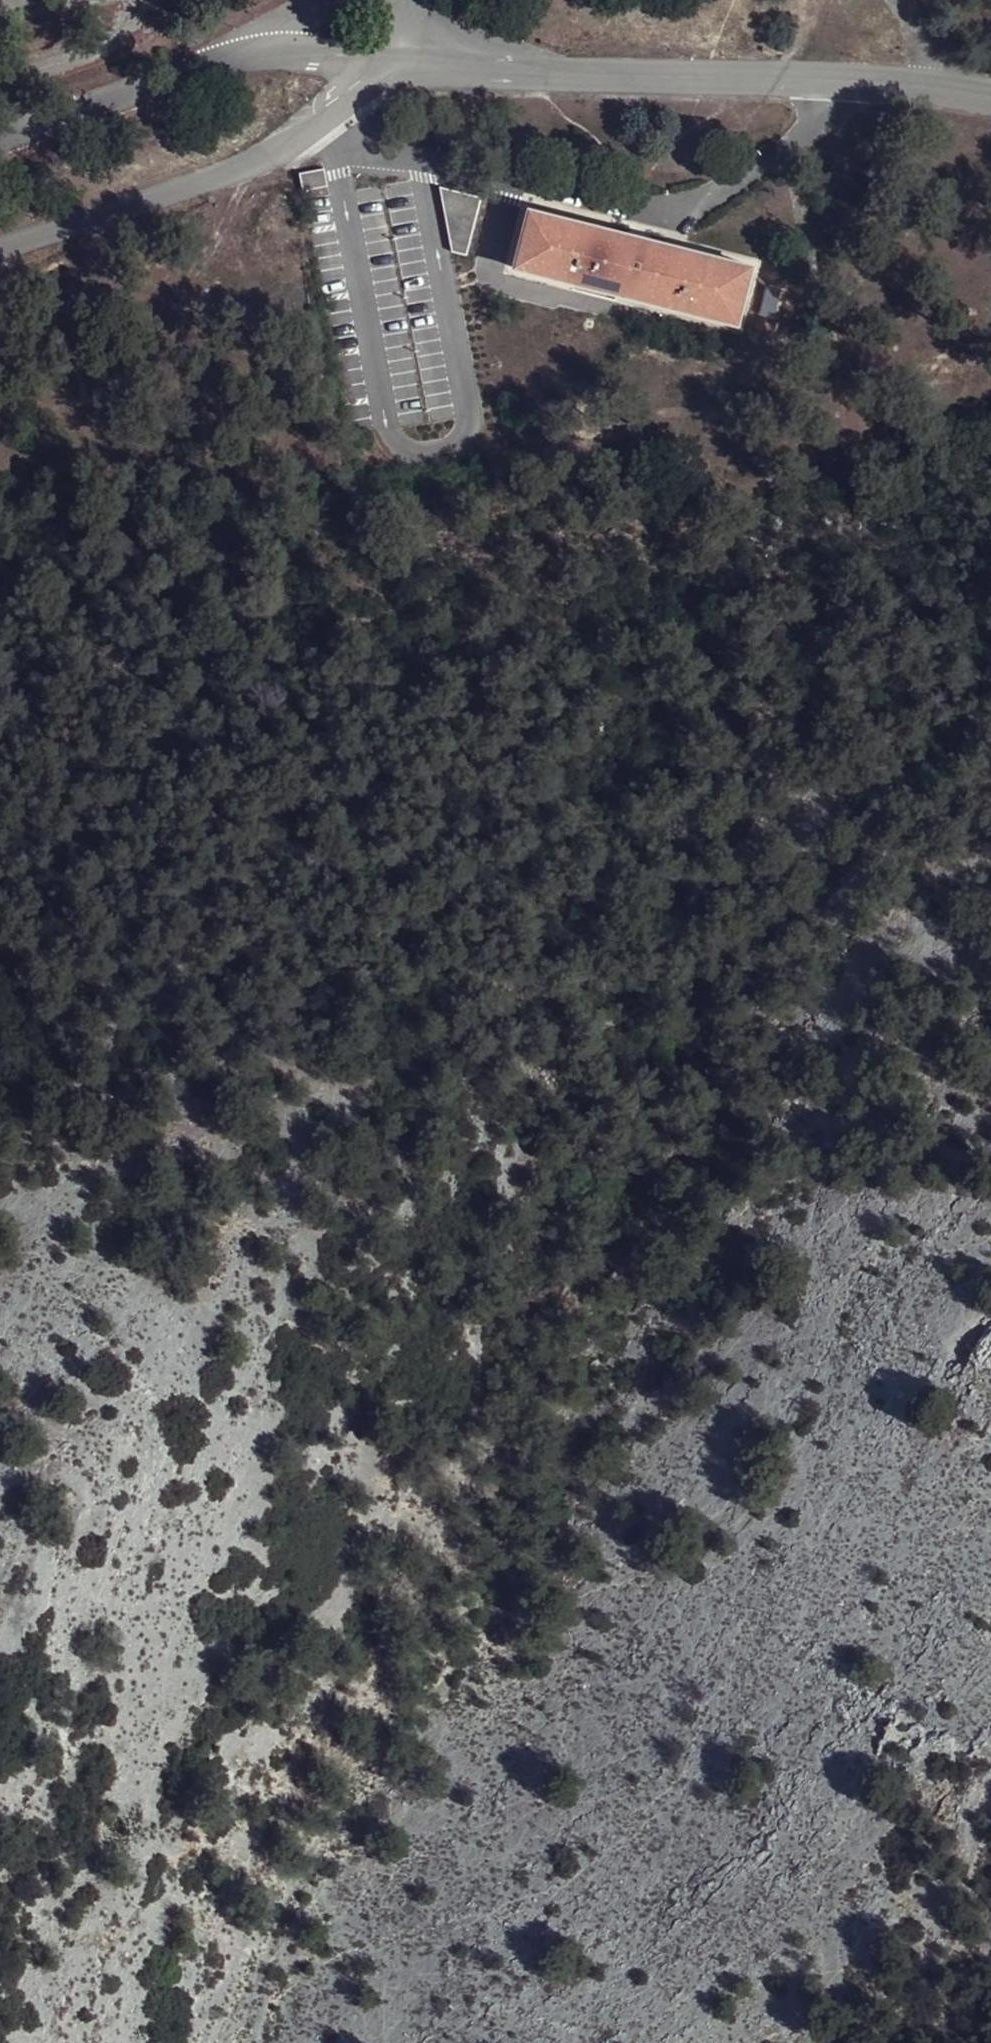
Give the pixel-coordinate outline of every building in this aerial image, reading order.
[(667,219),(461,154),(444,207),(652,272),(667,219)]
